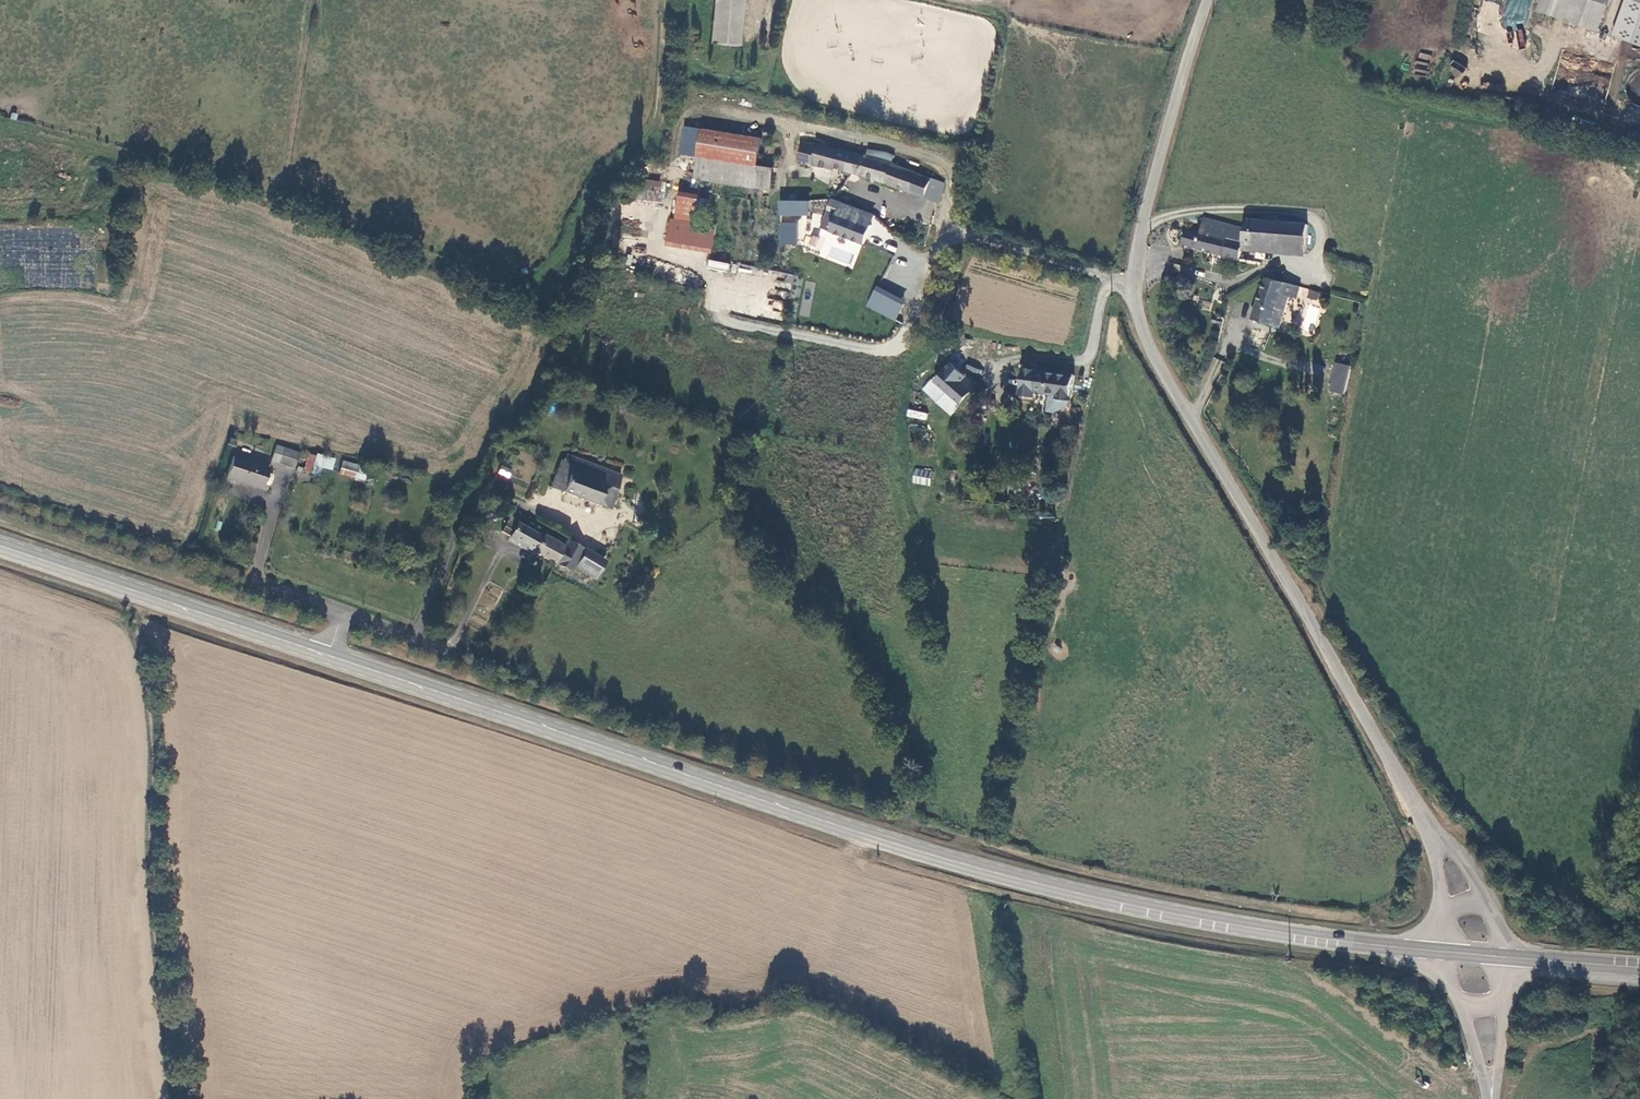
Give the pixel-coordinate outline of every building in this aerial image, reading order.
[(711,45),(737,47),(741,0),(715,0),(711,45)] [(1542,10),(1568,19),(1574,0),(1545,0),(1542,10)] [(1523,28),(1512,30),(1515,48),(1526,46),(1523,28)] [(1454,60),(1451,65),(1462,72),(1465,68),(1454,60)] [(686,152),(702,153),(764,158),(766,131),(688,124),(686,152)] [(907,185),(940,198),(948,178),(936,172),(934,174),(918,165),(895,156),(884,153),(871,150),(851,146),(824,138),(823,142),(817,158),(817,161),(839,167),(840,164),(881,175),(907,185)] [(803,154),(817,158),(823,142),(807,139),(803,154)] [(873,140),(871,150),(884,153),(886,144),(880,142),(873,140)] [(735,180),(773,183),(775,159),(764,158),(702,153),(701,167),(723,170),(735,180)] [(778,169),(779,159),(775,159),(773,183),(777,183),(777,178),(786,179),(787,169),(778,169)] [(700,177),(735,180),(723,170),(701,167),(700,177)] [(664,187),(633,187),(633,205),(664,205),(664,187)] [(685,192),(684,217),(703,218),(704,193),(685,192)] [(820,197),(773,195),(773,197),(787,197),(787,209),(821,210),(822,196),(820,197)] [(839,196),(835,206),(842,209),(875,222),(879,211),(839,196)] [(773,208),(787,209),(787,197),(773,197),(772,198),(773,198),(773,208)] [(835,206),(828,223),(827,226),(835,230),(842,209),(835,206)] [(875,222),(842,209),(835,230),(868,242),(875,222)] [(879,211),(875,222),(868,242),(869,242),(865,254),(883,260),(887,249),(893,232),(898,218),(879,211)] [(1247,235),(1310,238),(1311,217),(1253,213),(1251,222),(1207,212),(1203,227),(1189,224),(1186,236),(1198,239),(1200,241),(1243,252),(1245,245),(1247,235)] [(684,217),(680,217),(679,245),(726,247),(727,218),(703,218),(684,217)] [(792,219),(790,240),(807,241),(808,220),(792,219)] [(1309,249),(1310,238),(1247,235),(1245,245),(1309,249)] [(729,271),(730,263),(708,260),(707,268),(729,271)] [(1269,271),(1256,311),(1283,320),(1293,290),(1302,292),(1305,281),(1276,273),(1269,271)] [(933,315),(880,287),(871,302),(925,331),(933,315)] [(1309,289),(1307,298),(1317,301),(1320,293),(1309,289)] [(1341,354),(1336,382),(1351,385),(1356,357),(1341,354)] [(978,387),(966,378),(971,373),(956,359),(940,378),(966,401),(978,387)] [(1076,396),(1079,370),(1042,365),(1039,387),(1062,390),(1061,395),(1076,396)] [(907,409),(906,416),(926,421),(928,413),(907,409)] [(319,476),(322,467),(332,471),(336,459),(310,450),(303,470),(319,476)] [(275,462),(241,451),(235,471),(268,483),(275,462)] [(619,509),(633,474),(583,453),(579,461),(585,464),(582,471),(570,466),(562,485),(619,509)] [(574,458),(570,466),(582,471),(585,464),(579,461),(574,458)] [(339,474),(365,482),(369,468),(343,460),(339,474)] [(500,467),(498,475),(509,479),(512,471),(500,467)] [(914,468),(912,483),(930,485),(932,470),(914,468)] [(504,512),(493,507),(491,514),(501,519),(504,512)] [(508,528),(511,530),(518,515),(516,513),(508,528)] [(517,533),(516,534),(551,553),(561,558),(570,542),(549,530),(548,532),(522,519),(523,517),(518,515),(511,530),(517,533)] [(590,545),(573,536),(570,542),(561,558),(564,560),(578,568),(581,562),(590,545)] [(593,547),(584,563),(604,574),(613,558),(593,547)] [(584,563),(581,562),(578,568),(600,581),(604,574),(584,563)] [(598,585),(600,581),(578,568),(575,572),(598,585)]
